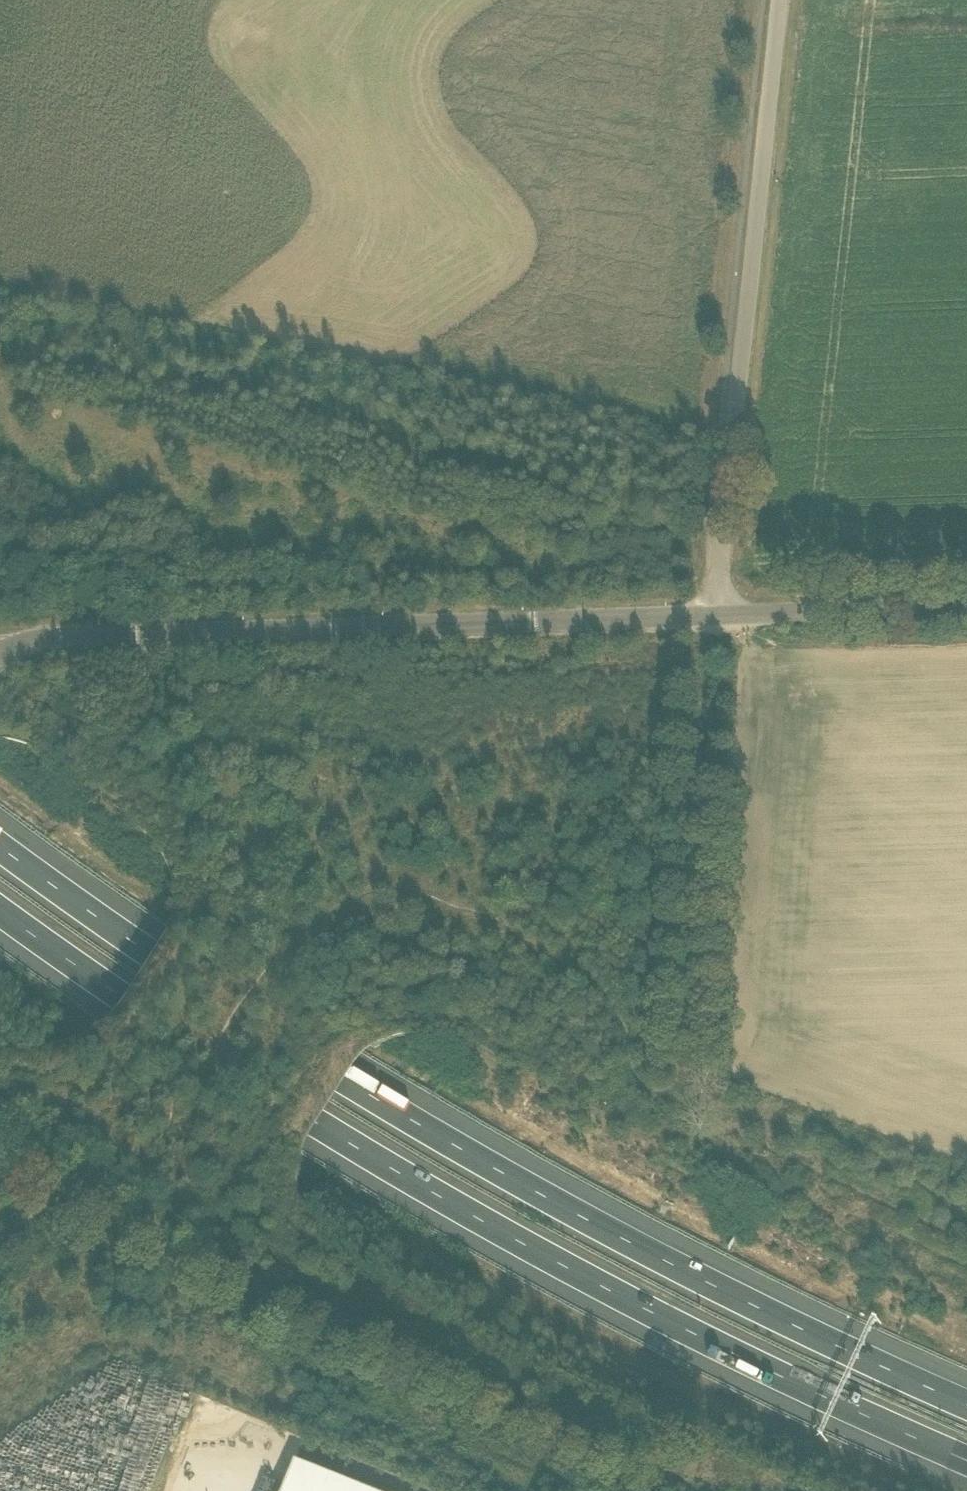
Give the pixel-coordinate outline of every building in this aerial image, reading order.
[(296,1460),(283,1490),(373,1490),(296,1460)]
